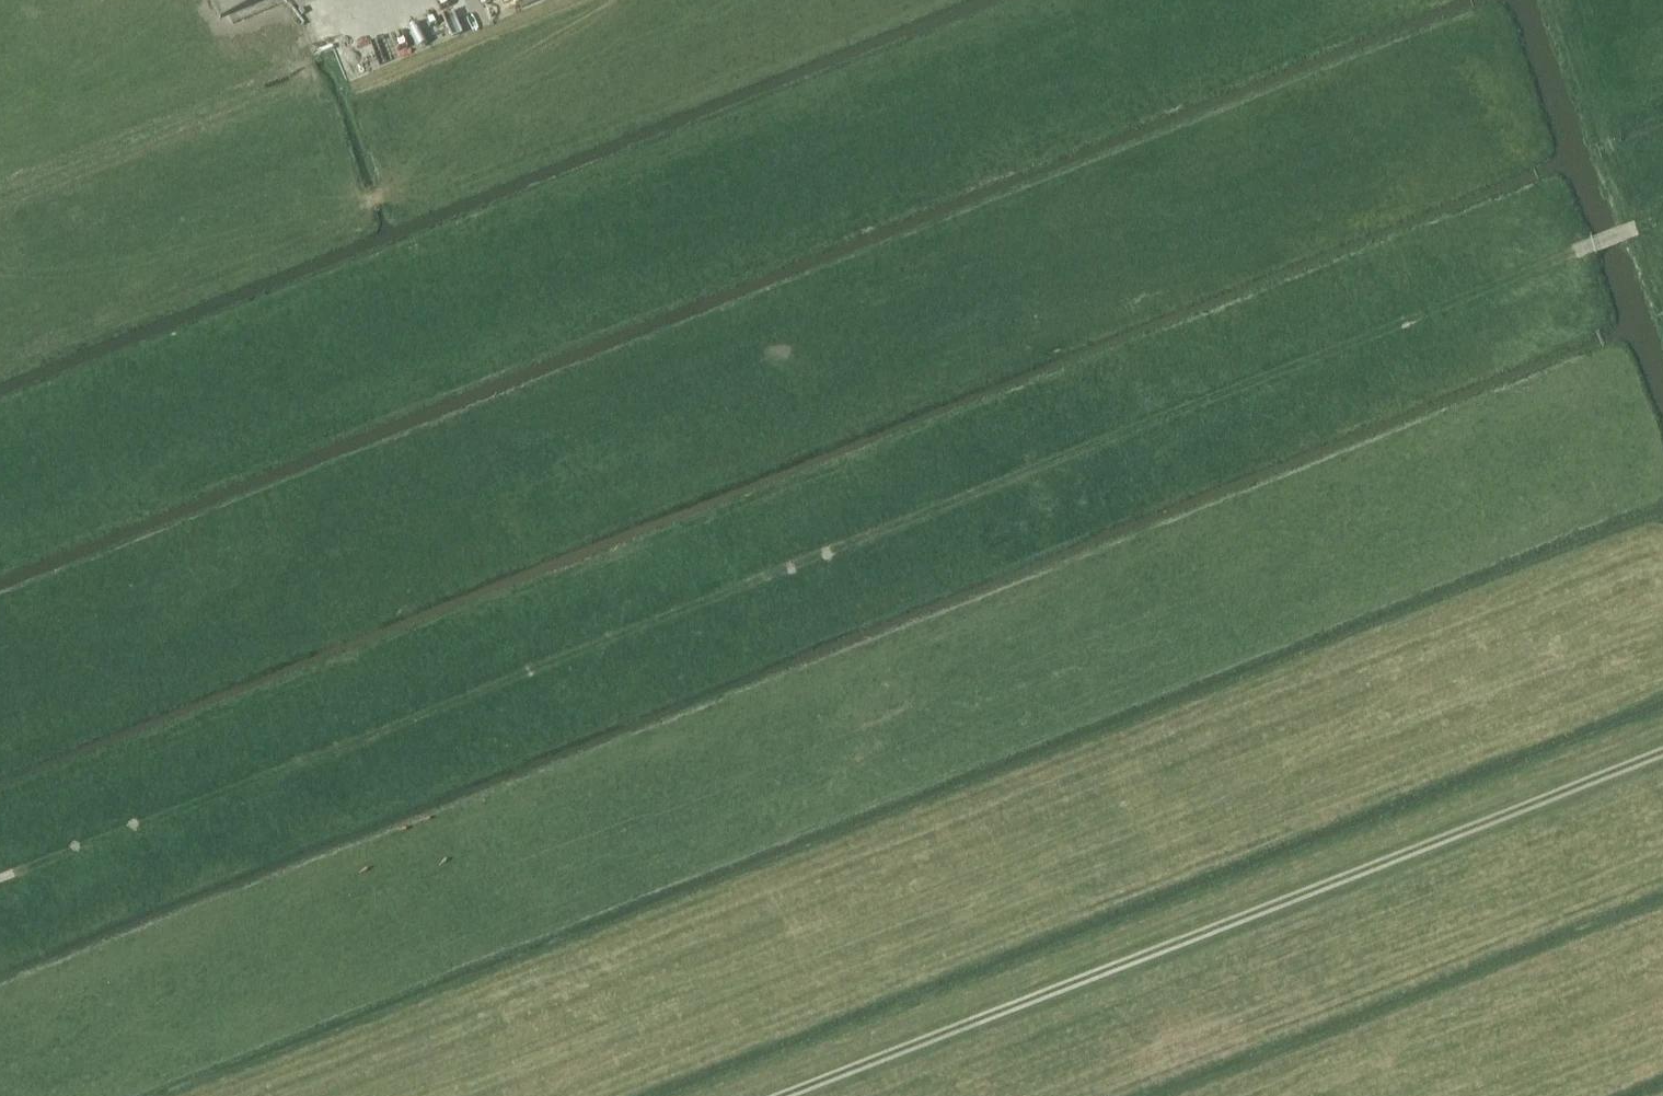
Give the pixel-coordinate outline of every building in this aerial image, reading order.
[(265,0),(212,0),(219,19),(265,0)]
